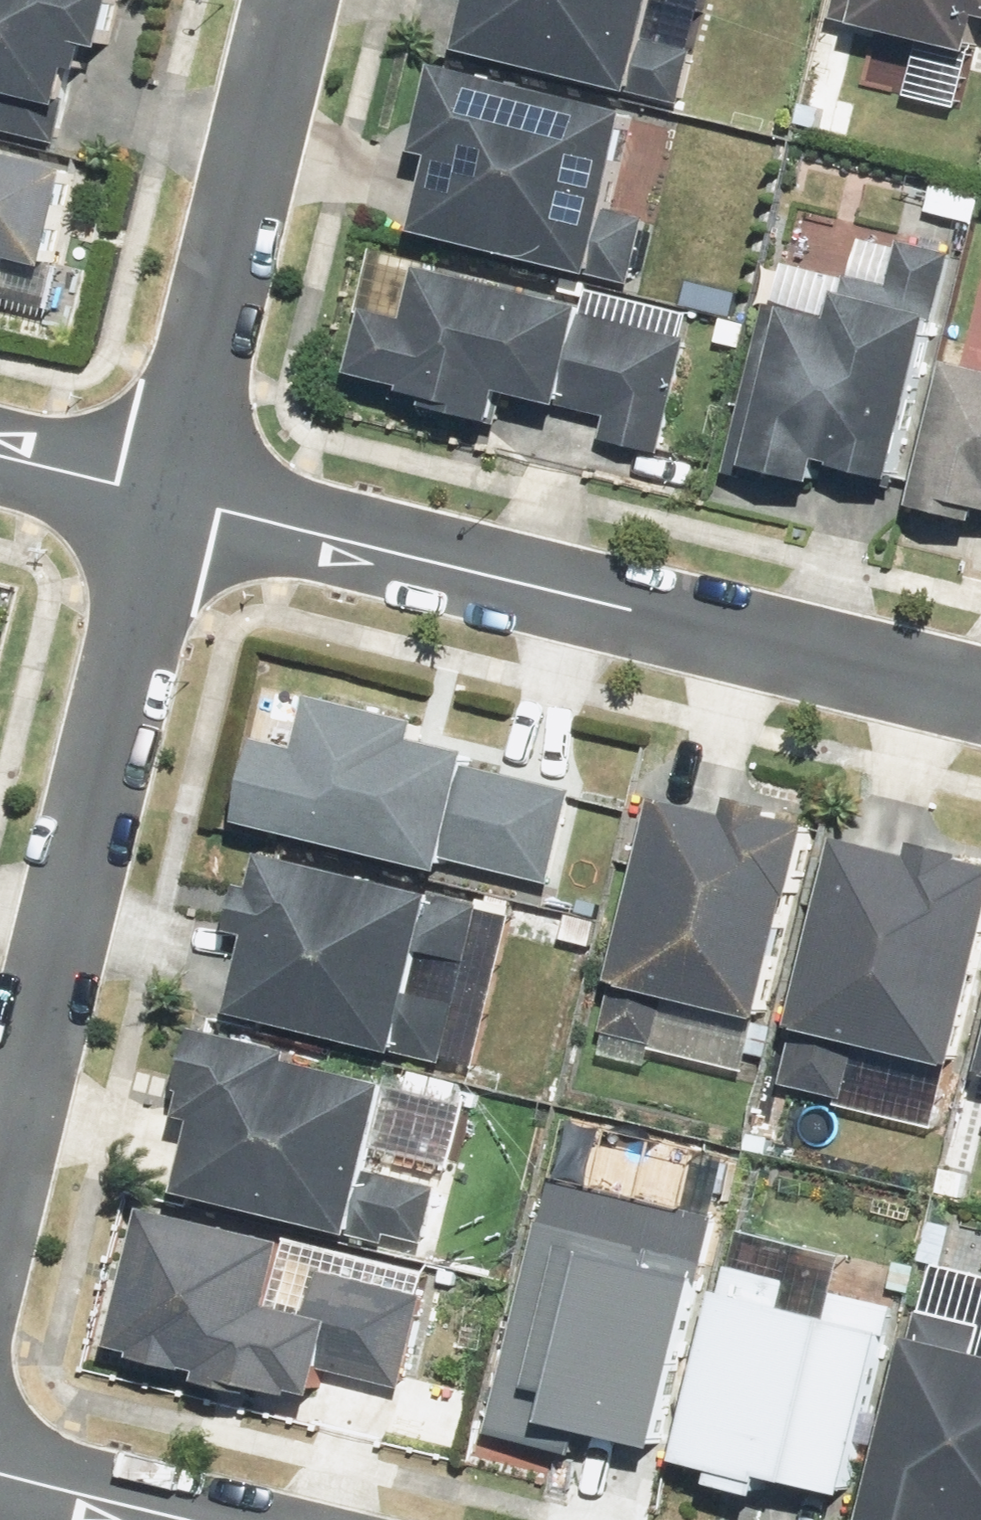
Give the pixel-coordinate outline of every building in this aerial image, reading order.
[(60,147),(78,75),(88,77),(95,50),(110,54),(123,0),(0,0),(0,132),(60,147)] [(640,98),(663,0),(479,0),(465,56),(640,98)] [(977,59),(980,41),(980,0),(841,0),(835,23),(977,59)] [(402,233),(579,274),(617,110),(425,65),(404,151),(420,155),(402,233)] [(7,305),(16,265),(56,274),(79,175),(0,157),(0,303),(7,305)] [(841,473),(899,487),(957,258),(902,244),(890,292),(850,282),(839,325),(770,308),(728,477),(770,487),(772,477),(821,490),(827,466),(842,469),(841,473)] [(604,443),(665,459),(694,343),(592,317),(593,313),(427,271),(414,324),(374,314),(358,379),(411,392),(409,397),(435,403),(433,412),(502,430),(510,398),(609,424),(604,443)] [(956,366),(920,513),(980,528),(980,372),(956,366)] [(452,864),(556,889),(579,795),(475,770),(479,757),(424,744),(428,728),(318,702),(305,755),(267,746),(247,830),(449,878),(452,864)] [(662,803),(606,1035),(660,1048),(671,1002),(770,1026),(817,833),(781,824),(784,814),(738,803),(734,820),(662,803)] [(786,1088),(848,1103),(861,1049),(962,1074),(980,993),(980,869),(965,865),(966,859),(920,848),(917,861),(844,843),(786,1088)] [(237,1020),(447,1070),(462,1008),(420,998),(430,956),(472,966),(486,910),(272,858),(263,895),(250,892),(240,936),(257,940),(237,1020)] [(186,1200),(360,1240),(362,1232),(430,1248),(444,1189),(377,1173),(396,1090),(300,1067),(302,1056),(205,1034),(190,1096),(194,1097),(188,1122),(203,1126),(186,1200)] [(330,1375),(408,1394),(430,1300),(331,1276),(332,1269),(321,1266),(324,1255),(152,1214),(119,1352),(142,1357),(141,1364),(194,1377),(195,1375),(209,1378),(207,1388),(233,1394),(235,1387),(300,1403),(302,1397),(324,1403),(330,1375)] [(492,1438),(581,1459),(586,1437),(664,1455),(710,1265),(544,1225),(492,1438)] [(732,1270),(684,1468),(721,1477),(718,1491),(768,1503),(773,1484),(798,1490),(799,1488),(852,1501),(859,1476),(892,1339),(899,1310),(839,1296),(832,1323),(789,1312),(796,1285),(732,1270)] [(979,1358),(980,1352),(980,1330),(921,1315),(872,1519),(980,1519),(980,1359),(979,1358)]
